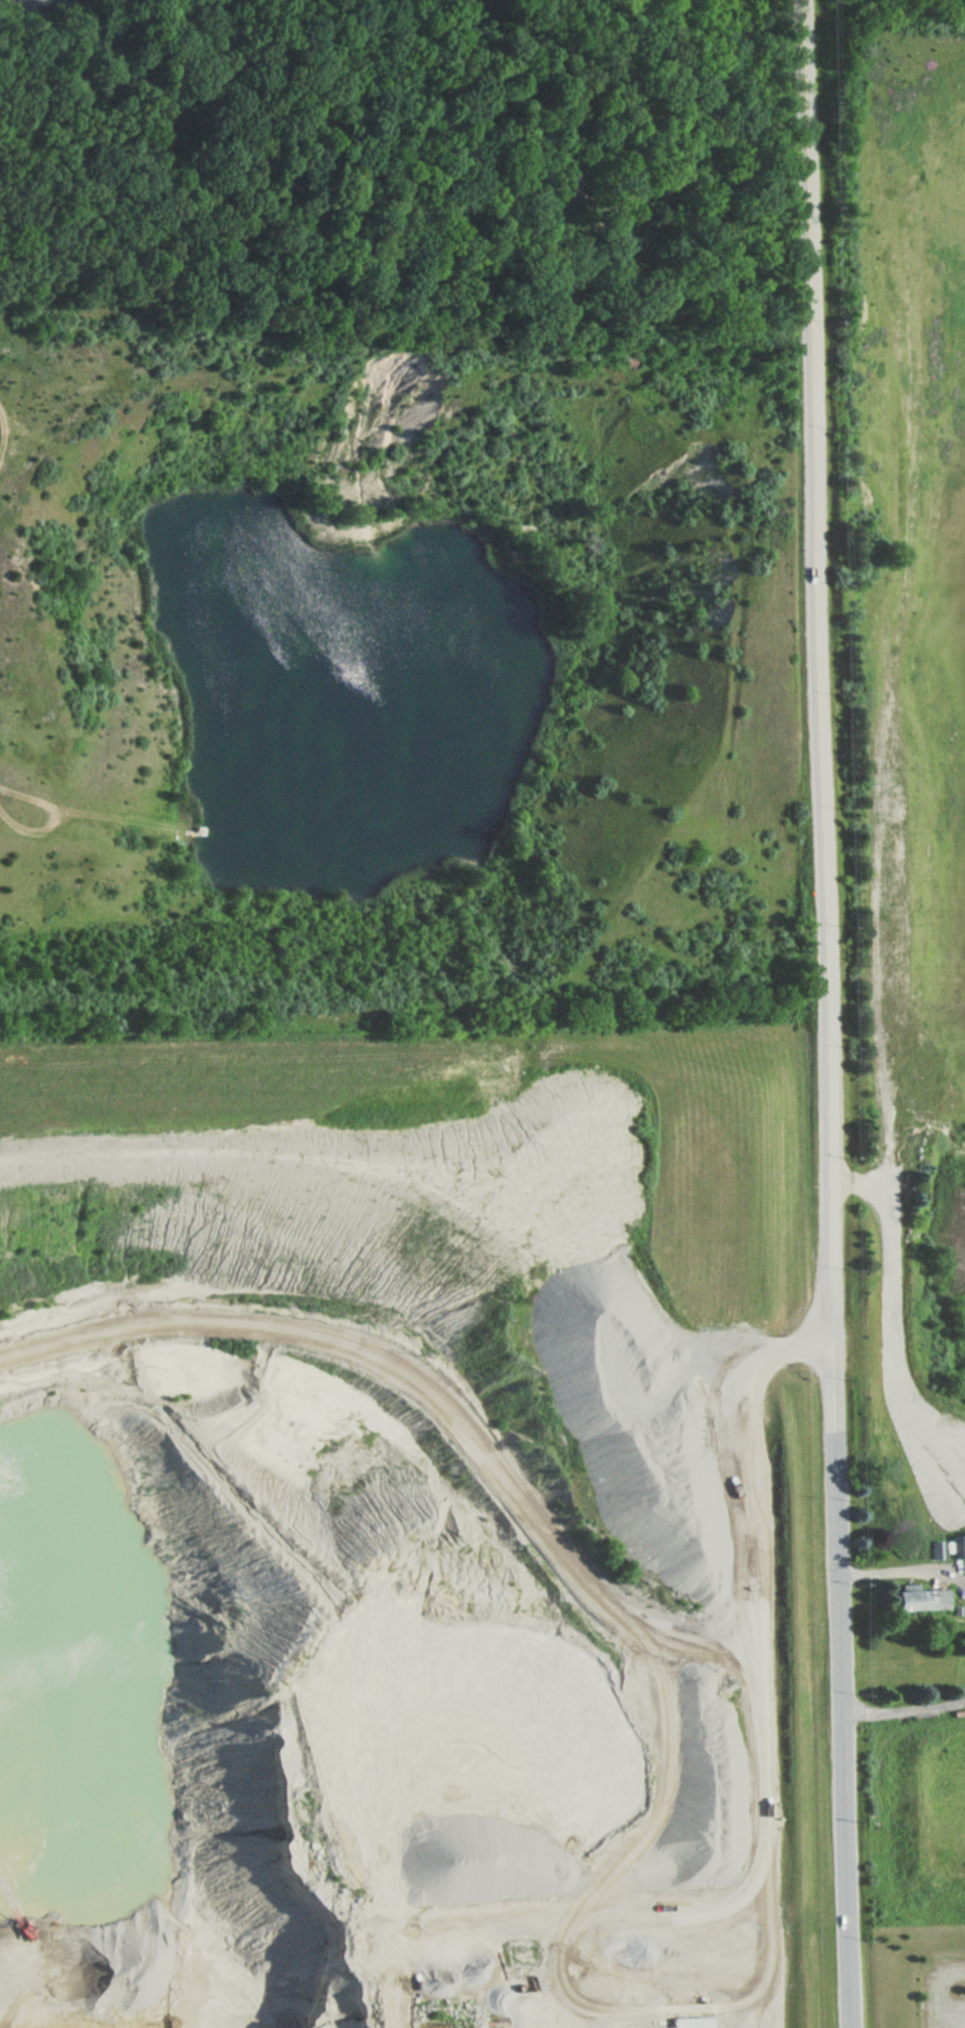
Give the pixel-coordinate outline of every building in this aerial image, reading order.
[(950,1610),(950,1591),(897,1591),(897,1610),(950,1610)]
